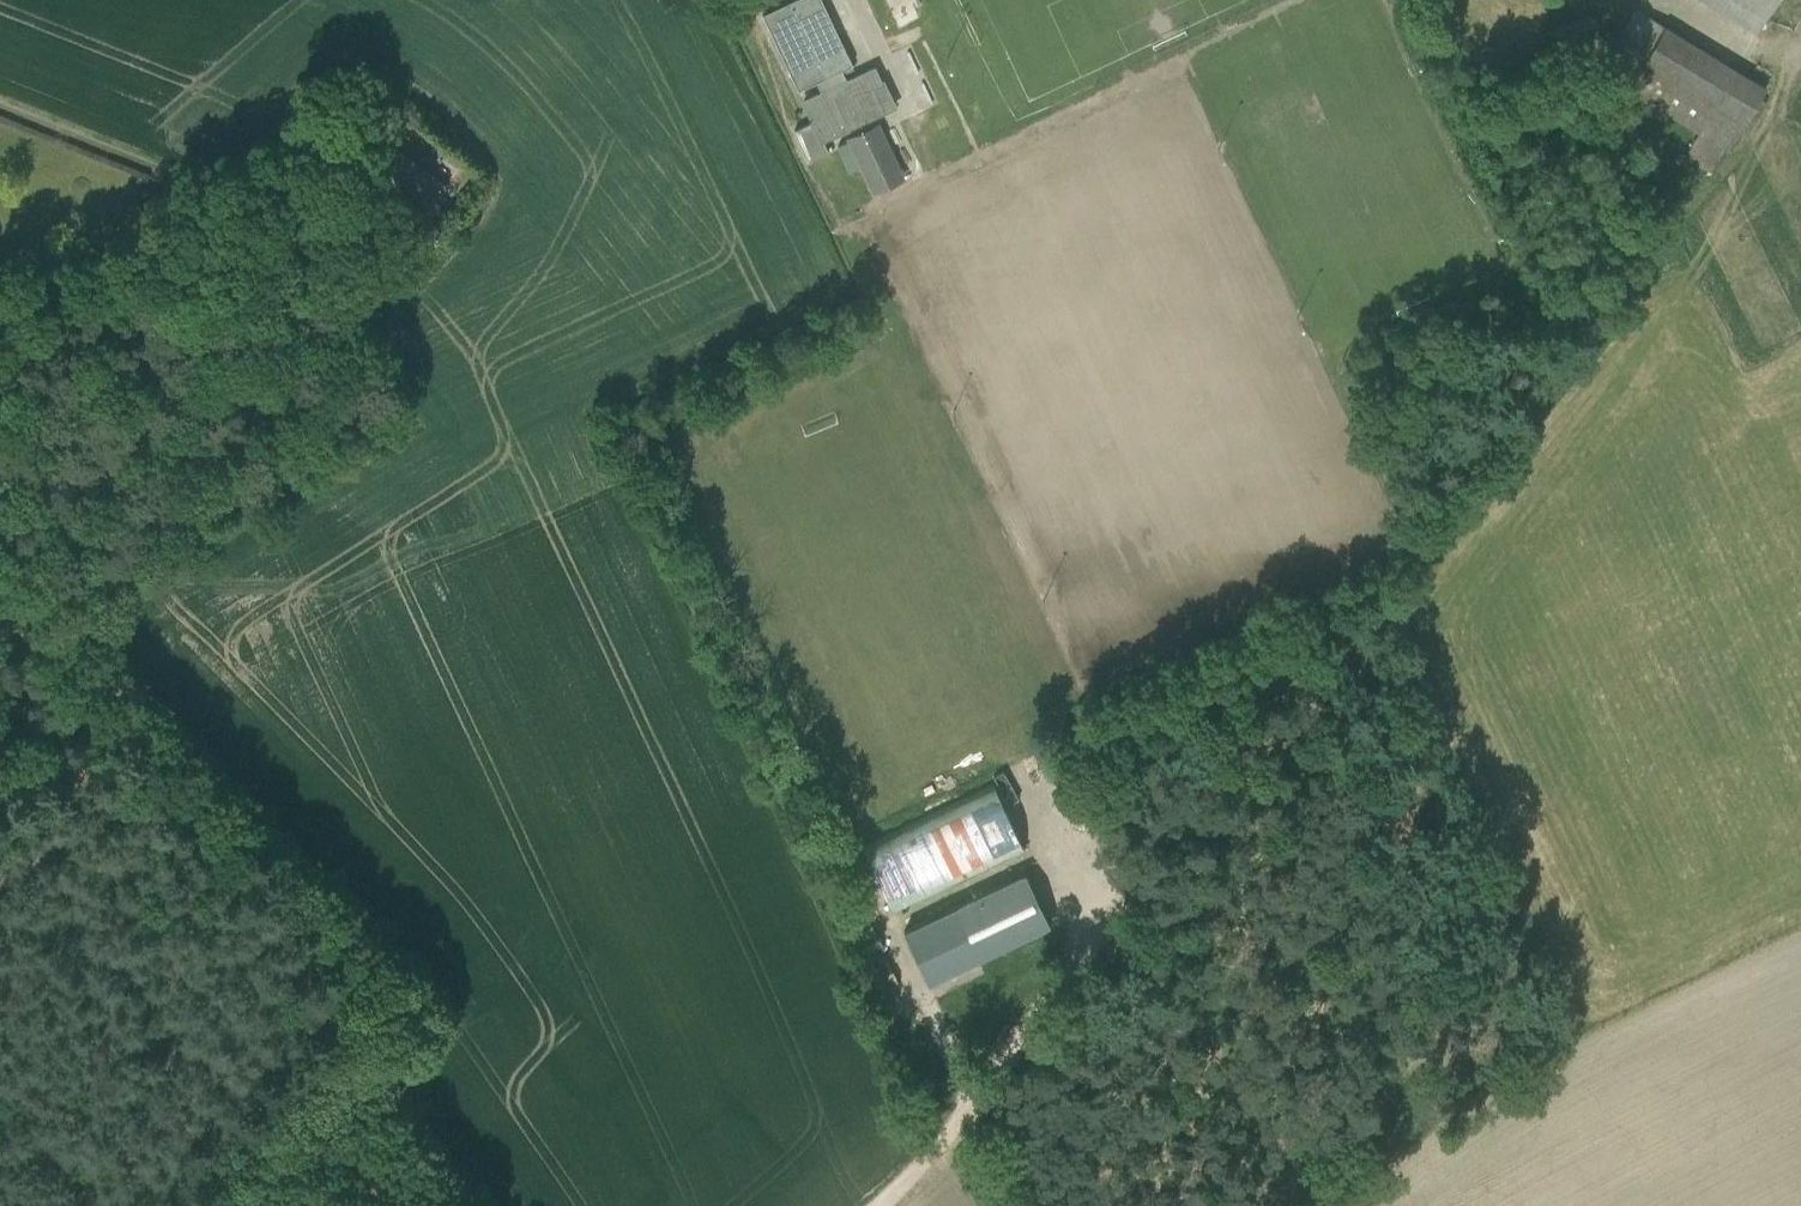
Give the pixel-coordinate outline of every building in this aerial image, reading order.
[(821,0),(788,0),(761,13),(797,88),(815,80),(821,93),(803,101),(812,121),(794,129),(808,160),(828,151),(823,140),(894,106),(883,81),(881,82),(874,68),(835,86),(829,73),(851,63),(821,0)] [(1757,31),(1775,0),(1704,0),(1757,31)] [(1697,134),(1683,158),(1709,173),(1722,149),(1726,152),(1765,87),(1635,9),(1608,52),(1637,70),(1625,91),(1697,134)] [(1552,29),(1560,51),(1591,40),(1587,27),(1598,23),(1594,13),(1552,29)] [(848,139),(873,192),(902,178),(877,125),(848,139)] [(357,202),(405,237),(444,185),(395,150),(357,202)] [(927,983),(1050,925),(1025,873),(903,931),(927,983)]
